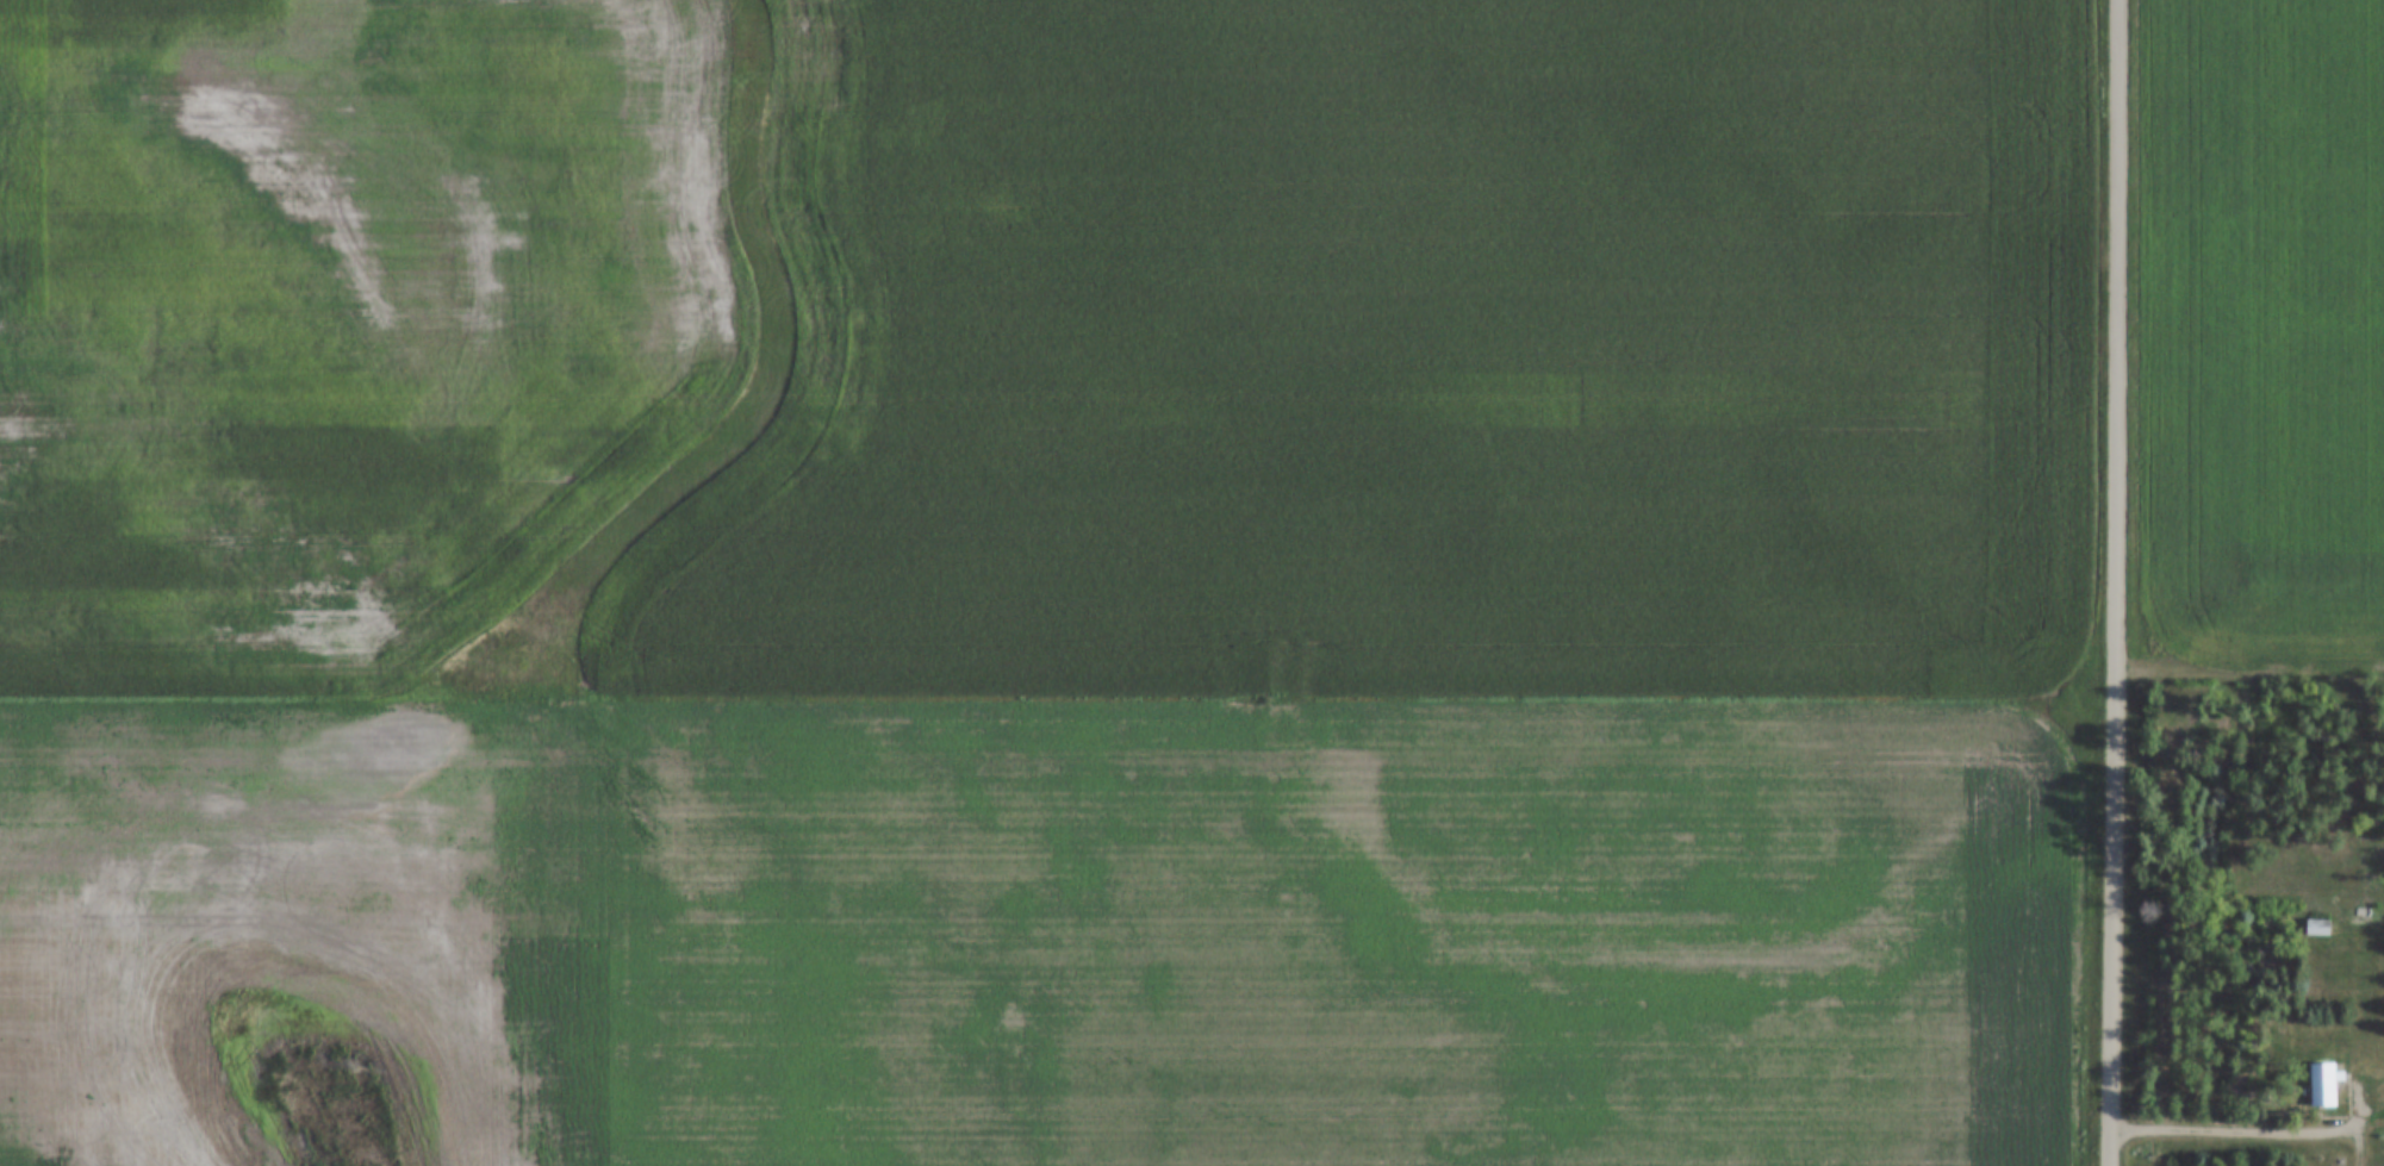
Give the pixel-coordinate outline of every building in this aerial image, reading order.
[(2350,917),(2350,926),(2380,925),(2380,916),(2350,917)] [(2335,1063),(2311,1063),(2311,1106),(2336,1106),(2336,1075),(2335,1075),(2335,1063)]
